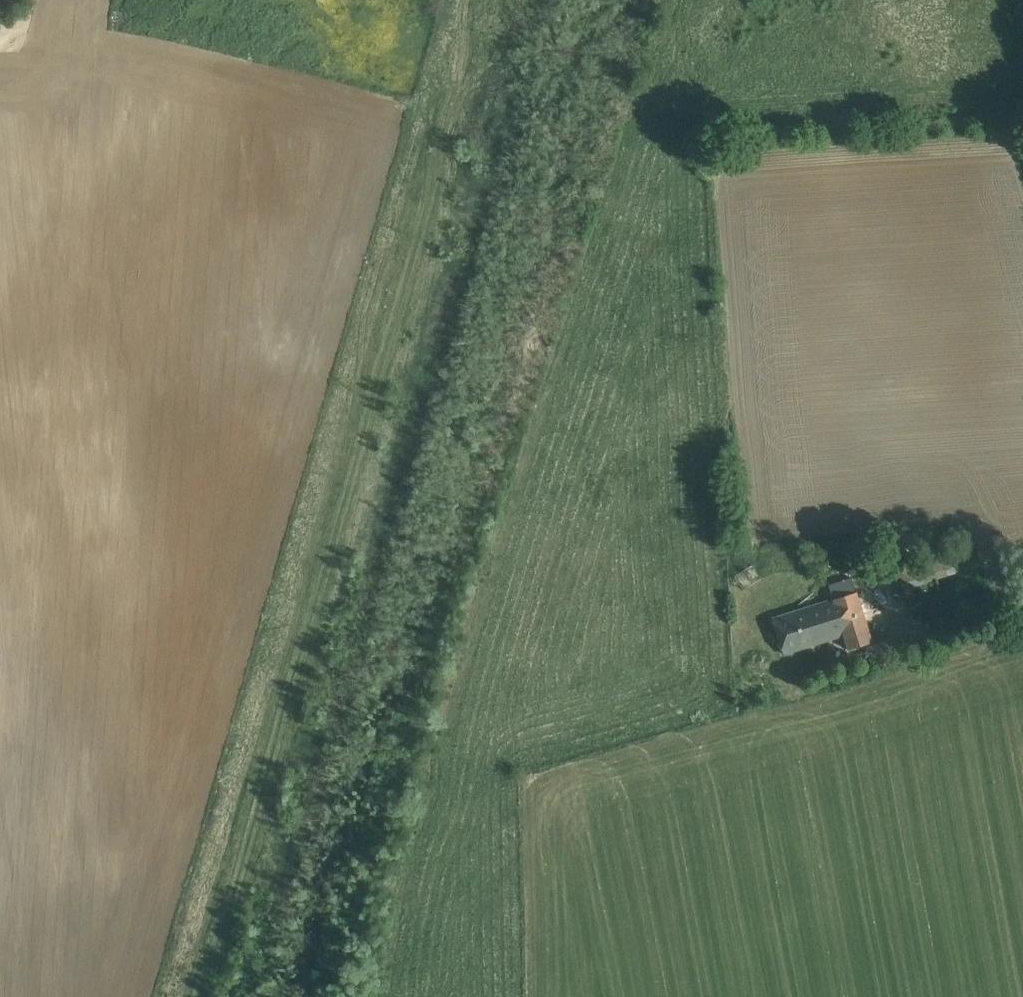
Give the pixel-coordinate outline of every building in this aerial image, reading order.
[(11,8),(11,0),(0,0),(0,8),(11,8)] [(857,591),(837,597),(775,617),(785,653),(845,636),(849,649),(872,642),(857,591)]
